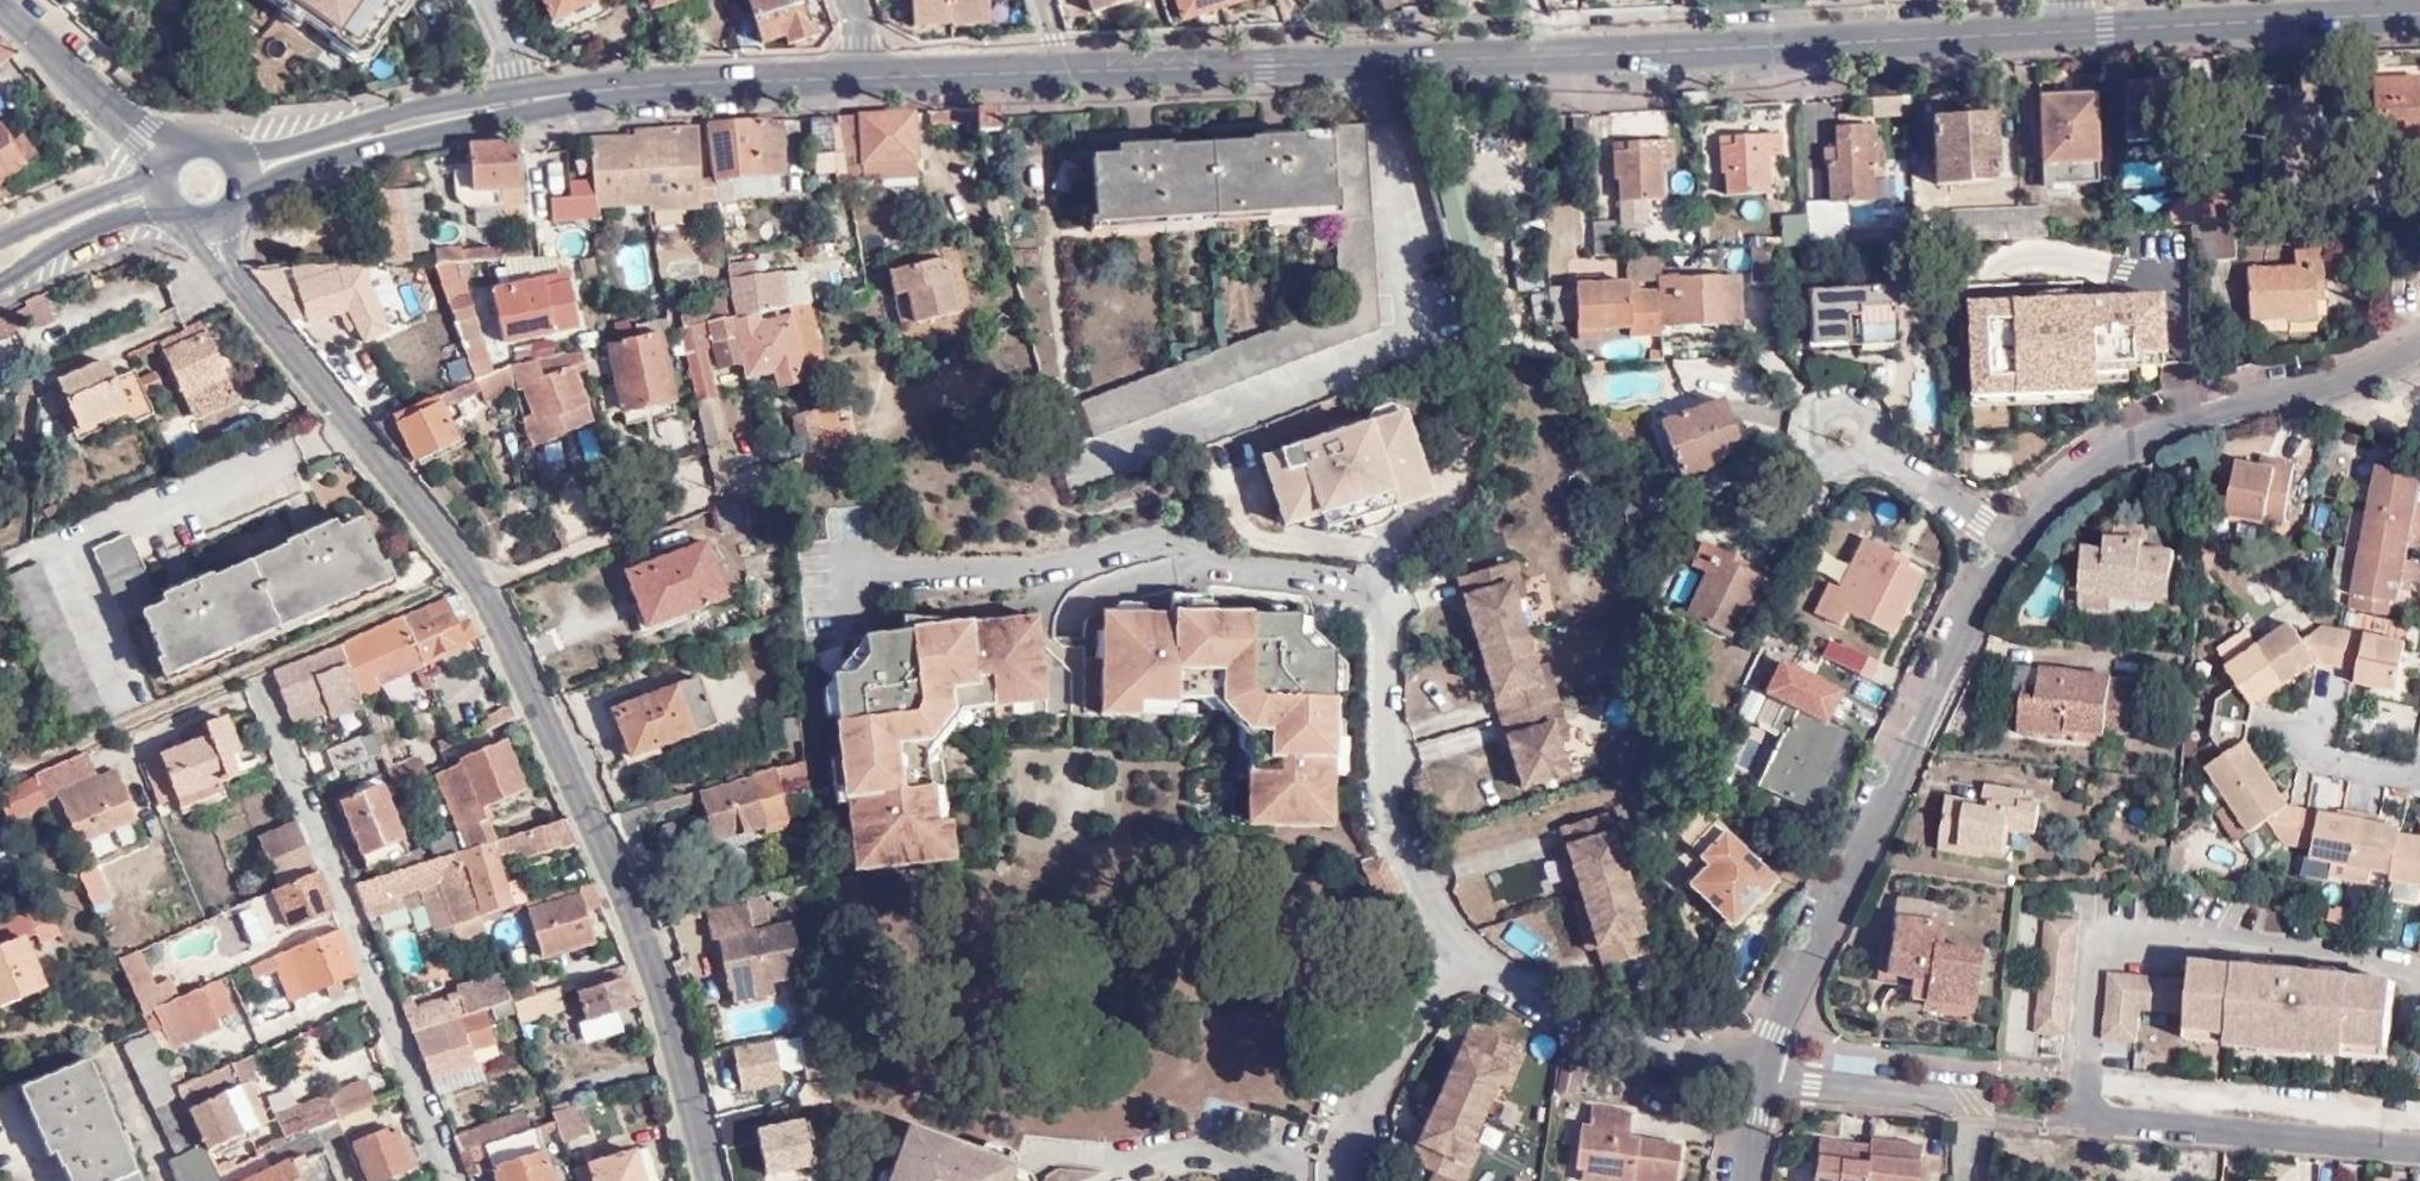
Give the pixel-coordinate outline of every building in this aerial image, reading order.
[(276,12),(281,6),(271,0),(259,0),(276,12)] [(330,39),(333,38),(359,56),(368,54),(376,42),(394,15),(402,4),(401,0),(271,0),(281,6),(303,21),(330,39)] [(394,15),(399,16),(405,14),(411,4),(410,0),(401,0),(402,4),(394,15)] [(604,0),(538,0),(552,27),(604,1),(604,0)] [(787,45),(815,35),(812,25),(805,27),(795,0),(744,0),(761,46),(784,39),(787,45)] [(910,26),(947,23),(946,0),(908,0),(910,26)] [(947,23),(948,25),(985,23),(984,0),(946,0),(947,23)] [(1130,0),(1085,0),(1089,13),(1130,0)] [(1182,19),(1245,0),(1175,0),(1182,19)] [(299,26),(303,21),(281,6),(276,12),(277,18),(293,28),(299,26)] [(333,38),(330,39),(332,47),(357,65),(371,63),(381,50),(380,44),(376,42),(368,54),(359,56),(333,38)] [(0,40),(0,66),(16,54),(0,40)] [(2372,80),(2374,162),(2419,161),(2419,135),(2418,78),(2372,80)] [(2152,133),(2172,133),(2171,82),(2124,82),(2124,142),(2153,141),(2152,133)] [(2093,99),(2040,99),(2042,184),(2094,183),(2093,99)] [(998,133),(997,110),(975,112),(976,126),(977,134),(998,133)] [(976,126),(975,112),(928,114),(929,128),(976,126)] [(840,129),(849,184),(917,180),(913,115),(839,119),(840,129)] [(1992,116),(1932,119),(1934,184),(1994,182),(1992,116)] [(831,120),(809,121),(812,154),(834,153),(837,175),(834,176),(836,187),(848,184),(840,129),(832,130),(831,120)] [(778,123),(705,127),(713,183),(717,206),(735,205),(735,203),(733,184),(777,180),(782,180),(778,123)] [(1362,125),(1325,128),(1325,143),(1302,144),(1301,136),(1273,137),(1246,138),(1247,142),(1168,146),(1168,144),(1145,145),(1112,147),(1112,155),(1086,156),(1089,219),(1086,218),(1086,226),(1329,210),(1335,305),(1075,402),(1087,436),(1375,329),(1362,125)] [(1875,126),(1835,127),(1836,159),(1829,159),(1829,202),(1872,201),(1872,168),(1876,167),(1875,126)] [(644,130),(625,131),(625,139),(587,141),(594,198),(596,209),(645,206),(640,169),(645,169),(644,133),(644,130)] [(640,169),(645,206),(647,217),(699,213),(699,207),(717,206),(713,183),(698,184),(697,130),(644,133),(645,169),(640,169)] [(1778,133),(1716,135),(1717,172),(1726,173),(1727,193),(1773,192),(1773,173),(1780,173),(1778,133)] [(2173,147),(2172,133),(2152,133),(2153,141),(2153,147),(2173,147)] [(1617,201),(1618,201),(1643,201),(1660,200),(1658,163),(1672,162),(1670,142),(1611,145),(1614,181),(1616,181),(1617,201)] [(0,144),(0,186),(20,171),(9,156),(0,144)] [(502,208),(503,227),(525,226),(516,147),(467,148),(467,155),(468,173),(458,174),(452,174),(452,197),(473,196),(473,210),(502,208)] [(22,148),(9,156),(20,171),(33,162),(22,148)] [(834,153),(812,154),(814,177),(834,176),(837,175),(834,153)] [(468,173),(467,155),(457,156),(458,174),(468,173)] [(778,199),(777,180),(733,184),(735,203),(778,199)] [(401,192),(406,255),(424,253),(418,190),(401,192)] [(377,262),(406,262),(406,255),(401,192),(372,194),(377,262)] [(2233,226),(2232,193),(2206,195),(2206,206),(2206,227),(2212,227),(2230,226),(2233,226)] [(596,209),(594,198),(566,200),(568,224),(598,222),(596,209)] [(1643,201),(1618,201),(1619,219),(1644,218),(1643,201)] [(2169,215),(2170,229),(2185,228),(2206,227),(2206,206),(2188,206),(2186,208),(2175,208),(2169,215)] [(474,229),(503,227),(502,208),(473,210),(474,229)] [(1846,214),(1805,215),(1806,247),(1842,246),(1842,229),(1846,228),(1846,214)] [(1806,247),(1805,215),(1781,216),(1782,247),(1806,247)] [(1611,221),(1589,221),(1590,253),(1612,253),(1611,221)] [(2231,260),(2230,226),(2212,227),(2212,258),(2212,260),(2231,260)] [(432,249),(432,261),(435,261),(470,261),(529,257),(528,246),(461,250),(461,248),(432,249)] [(1766,248),(1747,248),(1747,281),(1767,281),(1766,248)] [(2319,248),(2294,249),(2293,270),(2249,271),(2250,319),(2315,317),(2314,297),(2321,297),(2319,248)] [(1820,251),(1797,251),(1798,269),(1821,268),(1820,251)] [(2158,255),(2106,256),(2108,326),(2158,324),(2158,255)] [(470,261),(435,261),(445,293),(469,288),(467,281),(472,269),(470,261)] [(945,261),(883,275),(888,300),(905,297),(910,318),(954,308),(945,261)] [(749,266),(727,269),(734,319),(787,308),(807,304),(802,276),(751,285),(749,266)] [(304,324),(346,312),(342,296),(362,289),(357,269),(334,272),(294,284),(304,324)] [(1672,272),(1654,273),(1654,290),(1655,290),(1656,327),(1739,324),(1737,277),(1673,279),(1672,272)] [(1907,272),(1865,273),(1864,288),(1808,290),(1809,345),(1893,342),(1892,312),(1908,311),(1907,272)] [(502,348),(578,333),(570,284),(545,288),(544,280),(491,290),(502,348)] [(1573,287),(1573,289),(1574,323),(1575,331),(1600,330),(1627,329),(1627,337),(1655,337),(1654,290),(1627,292),(1627,285),(1596,286),(1573,287)] [(469,288),(445,293),(468,364),(488,357),(469,288)] [(1549,289),(1549,293),(1559,323),(1574,323),(1573,289),(1549,289)] [(1559,323),(1549,293),(1550,324),(1559,323)] [(41,296),(22,304),(24,308),(29,320),(35,332),(53,323),(42,296),(41,296)] [(670,308),(676,332),(726,321),(721,297),(670,308)] [(820,367),(807,304),(787,308),(800,371),(820,367)] [(29,320),(24,308),(8,316),(13,326),(29,320)] [(787,308),(734,319),(745,379),(772,373),(776,389),(803,383),(800,371),(787,308)] [(0,319),(0,337),(17,330),(13,326),(8,316),(0,319)] [(366,317),(345,330),(356,347),(376,335),(366,317)] [(726,321),(676,332),(694,411),(714,406),(702,351),(710,349),(714,370),(741,364),(731,320),(726,321)] [(234,399),(201,324),(184,331),(157,343),(160,350),(190,417),(234,399)] [(2012,324),(1965,326),(1970,428),(2017,428),(2012,324)] [(1599,341),(1600,330),(1575,331),(1575,342),(1599,341)] [(653,337),(605,347),(622,427),(644,422),(641,408),(667,401),(653,337)] [(126,358),(128,364),(160,350),(157,343),(126,358)] [(584,370),(580,351),(510,365),(516,390),(520,389),(531,417),(521,421),(529,449),(564,436),(563,432),(593,421),(587,404),(582,406),(571,374),(584,370)] [(468,364),(473,381),(492,372),(488,357),(468,364)] [(1607,373),(1607,362),(1588,363),(1588,374),(1607,373)] [(103,366),(57,385),(77,430),(123,411),(127,420),(148,410),(128,364),(107,373),(103,366)] [(434,397),(440,411),(479,394),(483,406),(513,394),(510,365),(492,372),(473,381),(434,397)] [(372,425),(405,467),(455,441),(440,411),(434,397),(372,425)] [(234,399),(190,417),(193,424),(237,404),(234,399)] [(1719,402),(1660,424),(1681,484),(1749,460),(1735,421),(1727,424),(1719,402)] [(715,406),(714,406),(694,411),(706,457),(725,453),(715,406)] [(798,453),(818,450),(814,433),(809,411),(788,417),(798,453)] [(1398,415),(1259,460),(1280,526),(1315,515),(1320,531),(1425,497),(1398,415)] [(814,433),(818,450),(845,439),(841,423),(814,433)] [(2163,469),(2222,455),(2217,437),(2159,451),(2163,469)] [(2274,470),(2276,460),(2261,457),(2259,467),(2274,470)] [(2294,463),(2276,460),(2274,470),(2259,467),(2237,463),(2228,516),(2266,523),(2267,513),(2284,516),(2294,463)] [(2369,512),(2419,523),(2419,504),(2418,504),(2419,496),(2419,474),(2379,466),(2369,512)] [(1616,507),(1624,534),(1651,523),(1643,499),(1616,507)] [(2404,561),(2407,549),(2409,535),(2419,537),(2419,523),(2369,512),(2350,508),(2341,548),(2360,552),(2404,561)] [(2281,525),(2284,516),(2267,513),(2266,523),(2281,525)] [(152,661),(158,673),(382,577),(375,562),(356,523),(336,532),(331,522),(319,527),(317,523),(289,534),(292,540),(296,549),(284,554),(215,583),(210,574),(198,577),(197,573),(167,585),(170,592),(174,601),(162,607),(159,609),(125,532),(88,546),(120,625),(138,617),(156,658),(152,661)] [(2113,526),(2113,540),(2142,542),(2143,527),(2113,526)] [(553,536),(558,552),(564,549),(559,534),(553,536)] [(2418,552),(2419,540),(2419,537),(2409,535),(2407,549),(2418,552)] [(1849,597),(1837,590),(1826,586),(1811,619),(1834,631),(1843,611),(1888,635),(1917,576),(1899,567),(1904,558),(1861,537),(1850,562),(1863,568),(1849,597)] [(2142,542),(2113,540),(2105,539),(2104,550),(2083,549),(2079,607),(2109,609),(2111,599),(2111,594),(2150,597),(2168,598),(2171,553),(2141,552),(2142,542)] [(296,549),(292,540),(279,545),(284,554),(296,549)] [(1748,564),(1701,541),(1688,567),(1703,574),(1683,615),(1730,637),(1758,578),(1743,572),(1748,564)] [(702,546),(623,576),(644,630),(723,601),(702,546)] [(2197,556),(2208,571),(2214,550),(2198,546),(2197,556)] [(2393,617),(2401,577),(2419,581),(2419,564),(2419,563),(2406,561),(2404,561),(2360,552),(2341,548),(2338,547),(2329,590),(2352,594),(2349,609),(2393,617)] [(382,577),(158,673),(162,683),(395,583),(385,559),(375,562),(382,577)] [(101,713),(37,562),(0,578),(65,729),(101,713)] [(1850,562),(1837,590),(1849,597),(1863,568),(1850,562)] [(1506,588),(1516,584),(1510,564),(1454,581),(1460,601),(1465,600),(1468,610),(1463,611),(1475,652),(1521,637),(1511,604),(1506,588)] [(1522,601),(1516,584),(1506,588),(1511,604),(1522,601)] [(158,597),(162,607),(174,601),(170,592),(158,597)] [(2111,594),(2111,599),(2150,603),(2150,597),(2111,594)] [(443,599),(400,618),(414,654),(417,663),(465,642),(476,637),(469,622),(457,628),(443,599)] [(1465,600),(1460,601),(1463,611),(1468,610),(1465,600)] [(1212,606),(1187,607),(1186,624),(1175,624),(1175,618),(1167,617),(1123,616),(1123,628),(1100,628),(1099,717),(1136,716),(1137,701),(1223,702),(1247,726),(1245,793),(1266,793),(1265,828),(1329,829),(1331,654),(1310,654),(1305,649),(1292,635),(1276,619),(1212,618),(1212,606)] [(1186,624),(1187,607),(1167,606),(1167,617),(1175,618),(1175,624),(1186,624)] [(1123,628),(1123,616),(1100,616),(1100,628),(1123,628)] [(351,641),(336,647),(354,694),(371,686),(370,682),(365,673),(414,654),(400,618),(368,631),(371,637),(353,644),(351,641)] [(1296,619),(1276,619),(1292,635),(1297,630),(1296,619)] [(971,627),(920,623),(922,641),(911,643),(910,635),(902,636),(863,642),(865,661),(859,668),(846,682),(832,699),(839,764),(829,765),(832,791),(849,789),(851,800),(844,800),(845,809),(850,852),(862,851),(864,874),(952,864),(948,826),(932,828),(921,742),(942,716),(1014,708),(1012,687),(1041,684),(1033,622),(1001,625),(984,627),(971,627)] [(922,641),(920,623),(900,622),(902,636),(910,635),(911,643),(922,641)] [(2290,626),(2259,647),(2285,685),(2317,664),(2335,668),(2341,632),(2325,628),(2301,643),(2290,626)] [(2212,717),(2248,724),(2252,708),(2285,685),(2259,647),(2246,628),(2217,648),(2229,667),(2226,669),(2237,685),(2216,700),(2212,717)] [(1297,630),(1292,635),(1305,649),(1310,644),(1297,630)] [(2404,643),(2341,632),(2335,668),(2358,672),(2356,685),(2395,692),(2404,643)] [(1531,670),(1521,637),(1475,652),(1487,690),(1493,688),(1495,698),(1490,700),(1497,721),(1552,703),(1546,684),(1536,687),(1531,670)] [(465,642),(417,663),(419,667),(466,646),(465,642)] [(1820,658),(1866,680),(1874,664),(1841,647),(1839,653),(1825,646),(1820,658)] [(273,672),(293,722),(320,711),(326,705),(330,716),(359,705),(354,694),(336,647),(273,672)] [(365,673),(370,682),(417,663),(414,654),(365,673)] [(846,682),(859,668),(854,663),(842,679),(846,682)] [(426,687),(419,667),(412,670),(420,690),(426,687)] [(1541,667),(1531,670),(1536,687),(1546,684),(1541,667)] [(2103,732),(2124,734),(2131,684),(2110,681),(2110,677),(2038,668),(2036,687),(2035,698),(2020,696),(2016,723),(2063,730),(2102,734),(2103,732)] [(698,677),(611,712),(629,757),(716,724),(698,677)] [(832,699),(846,682),(842,679),(829,679),(832,699)] [(1043,705),(1041,684),(1012,687),(1014,708),(1043,705)] [(2035,698),(2036,687),(2021,685),(2020,696),(2035,698)] [(1493,688),(1487,690),(1490,700),(1495,698),(1493,688)] [(1814,772),(1834,731),(1815,722),(1824,703),(1790,688),(1782,704),(1771,728),(1783,734),(1759,785),(1806,807),(1821,775),(1814,772)] [(1771,728),(1782,704),(1765,695),(1753,720),(1771,728)] [(15,736),(0,700),(0,742),(15,736)] [(515,717),(509,702),(484,713),(491,728),(515,717)] [(1558,724),(1552,703),(1497,721),(1502,741),(1508,739),(1511,750),(1506,751),(1518,791),(1563,776),(1553,744),(1548,727),(1558,724)] [(2228,800),(2266,775),(2245,743),(2248,724),(2212,717),(2209,735),(2222,754),(2207,767),(2215,778),(2228,800)] [(162,806),(170,803),(214,785),(231,779),(223,758),(235,752),(222,719),(184,735),(187,745),(144,764),(162,806)] [(2063,737),(2063,730),(2016,723),(2016,732),(2063,737)] [(1564,741),(1558,724),(1548,727),(1553,744),(1564,741)] [(1841,734),(1834,731),(1814,772),(1821,775),(1841,734)] [(324,750),(332,771),(377,753),(369,732),(324,750)] [(2122,748),(2124,734),(2103,732),(2102,734),(2100,747),(2122,748)] [(524,793),(501,739),(456,756),(460,762),(436,772),(460,831),(485,820),(482,811),(524,793)] [(1508,739),(1502,741),(1506,751),(1511,750),(1508,739)] [(47,767),(28,774),(41,802),(49,799),(53,808),(57,806),(72,843),(132,818),(113,768),(94,776),(82,751),(47,767)] [(399,778),(418,771),(412,757),(394,764),(399,778)] [(788,822),(778,785),(802,778),(800,761),(749,776),(703,791),(704,797),(719,848),(753,838),(750,827),(765,822),(767,828),(788,822)] [(394,764),(383,768),(389,782),(399,778),(394,764)] [(0,786),(0,802),(9,820),(43,805),(41,802),(28,774),(5,784),(0,786)] [(2285,841),(2300,845),(2306,811),(2288,807),(2266,775),(2228,800),(2249,831),(2253,828),(2262,841),(2278,831),(2285,841)] [(2199,787),(2214,809),(2228,800),(2215,778),(2199,787)] [(339,801),(361,856),(398,842),(383,802),(394,799),(389,782),(339,801)] [(214,785),(170,803),(175,817),(218,799),(214,785)] [(2007,832),(2016,833),(2016,829),(2035,832),(2039,806),(2019,803),(2020,793),(1984,787),(1981,805),(1945,799),(1938,843),(1959,846),(2003,852),(2007,832)] [(614,816),(699,791),(703,791),(702,788),(613,814),(614,816)] [(834,810),(845,809),(844,800),(851,800),(849,789),(832,791),(834,810)] [(629,849),(647,844),(639,816),(704,797),(703,791),(699,791),(614,816),(629,849)] [(1244,827),(1265,828),(1266,793),(1245,793),(1244,827)] [(2235,840),(2249,831),(2228,800),(2214,809),(2235,840)] [(2334,861),(2331,874),(2350,878),(2362,815),(2341,811),(2340,818),(2306,811),(2300,845),(2314,847),(2312,856),(2334,861)] [(2362,815),(2350,878),(2370,881),(2370,883),(2390,887),(2391,880),(2392,875),(2399,835),(2400,829),(2377,825),(2378,818),(2362,815)] [(1579,900),(1625,886),(1603,816),(1557,831),(1563,849),(1572,881),(1579,900)] [(577,846),(564,819),(494,842),(468,850),(453,854),(478,919),(517,907),(498,860),(517,853),(520,863),(577,846)] [(494,842),(485,820),(460,831),(468,850),(494,842)] [(660,833),(668,841),(678,838),(681,827),(673,820),(663,823),(660,833)] [(1714,823),(1689,849),(1708,869),(1691,887),(1732,927),(1775,884),(1714,823)] [(303,846),(296,824),(256,841),(265,863),(303,846)] [(2013,853),(2016,833),(2007,832),(2003,852),(2013,853)] [(2419,885),(2419,839),(2399,835),(2392,875),(2391,880),(2392,880),(2406,882),(2419,885)] [(431,862),(453,854),(447,839),(427,846),(431,862)] [(368,873),(385,866),(405,859),(398,842),(361,856),(368,873)] [(1959,846),(1938,843),(1937,851),(1957,855),(1959,846)] [(265,863),(276,890),(314,874),(303,846),(265,863)] [(1572,881),(1563,849),(1552,853),(1562,885),(1572,881)] [(853,875),(864,874),(862,851),(850,852),(853,875)] [(478,919),(453,854),(431,862),(420,865),(388,875),(354,886),(366,921),(401,908),(397,897),(421,890),(439,884),(455,926),(478,919)] [(385,866),(388,875),(420,865),(416,855),(405,859),(385,866)] [(79,873),(94,906),(110,898),(95,865),(79,873)] [(276,890),(235,909),(241,923),(250,919),(259,916),(269,937),(330,911),(314,874),(276,890)] [(2388,901),(2415,907),(2419,885),(2406,882),(2392,880),(2388,901)] [(602,906),(592,883),(574,888),(582,912),(602,906)] [(435,932),(455,926),(439,884),(421,890),(435,932)] [(1646,955),(1625,886),(1579,900),(1584,918),(1594,951),(1599,970),(1646,955)] [(574,888),(526,904),(543,960),(593,945),(582,912),(574,888)] [(1892,918),(1926,923),(1929,902),(1895,897),(1892,918)] [(745,900),(745,898),(702,910),(709,940),(717,938),(723,938),(725,949),(720,950),(728,990),(731,990),(770,982),(801,975),(791,923),(763,929),(757,899),(745,900)] [(2327,921),(2340,926),(2344,905),(2330,902),(2327,921)] [(0,924),(0,1005),(43,985),(21,937),(35,930),(39,940),(60,930),(47,903),(0,924)] [(259,916),(250,919),(260,941),(269,937),(259,916)] [(1583,954),(1594,951),(1584,918),(1573,922),(1583,954)] [(1941,925),(1926,923),(1892,918),(1884,974),(1910,978),(1924,981),(1922,1000),(1921,1005),(1969,1013),(1978,954),(1937,948),(1941,925)] [(2046,918),(2035,1033),(2069,1037),(2080,922),(2046,918)] [(2364,934),(2380,938),(2382,926),(2366,921),(2364,934)] [(354,977),(337,931),(246,970),(253,984),(276,975),(289,1005),(354,977)] [(143,1011),(179,996),(170,976),(154,984),(139,950),(119,958),(143,1011)] [(638,1006),(626,962),(617,966),(631,1006),(633,1008),(638,1006)] [(2227,1045),(2263,1048),(2263,1043),(2309,1047),(2310,1053),(2343,1056),(2345,1043),(2387,1047),(2392,984),(2347,979),(2309,975),(2308,980),(2296,979),(2296,975),(2243,969),(2193,964),(2191,981),(2109,973),(2102,1039),(2136,1043),(2139,1009),(2188,1013),(2186,1028),(2228,1033),(2227,1045)] [(631,1006),(617,966),(573,982),(588,1032),(612,1024),(608,1013),(631,1006)] [(505,987),(499,974),(456,987),(458,995),(402,1011),(411,1034),(480,1011),(487,1010),(511,1002),(505,987)] [(512,1006),(538,995),(532,978),(505,987),(511,1002),(512,1006)] [(1906,997),(1922,1000),(1924,981),(1910,978),(1906,997)] [(143,1011),(144,1014),(147,1013),(179,999),(197,991),(215,984),(221,981),(220,979),(179,996),(143,1011)] [(144,1014),(160,1048),(169,1044),(171,1047),(219,1026),(214,1017),(233,1009),(221,981),(215,984),(197,991),(179,999),(147,1013),(144,1014)] [(772,992),(770,982),(731,990),(733,1001),(772,992)] [(545,1013),(538,995),(512,1006),(515,1014),(525,1043),(540,1038),(533,1017),(545,1013)] [(511,1002),(487,1010),(492,1021),(515,1014),(512,1006),(511,1002)] [(411,1034),(429,1080),(474,1065),(469,1052),(492,1045),(480,1011),(411,1034)] [(1468,1029),(1437,1096),(1480,1116),(1495,1085),(1503,1069),(1512,1074),(1521,1055),(1468,1029)] [(828,1078),(826,1038),(826,1030),(801,1033),(804,1080),(828,1078)] [(214,1177),(174,1090),(159,1055),(149,1034),(124,1044),(175,1156),(167,1159),(176,1180),(216,1180),(214,1177)] [(2263,1043),(2263,1048),(2310,1053),(2309,1047),(2263,1043)] [(773,1044),(732,1051),(739,1089),(780,1082),(773,1044)] [(487,1079),(512,1068),(504,1047),(478,1057),(487,1079)] [(19,1090),(47,1157),(54,1154),(60,1167),(63,1166),(69,1180),(138,1180),(89,1061),(19,1090)] [(1580,1092),(1582,1067),(1557,1065),(1555,1089),(1580,1092)] [(237,1089),(227,1067),(177,1088),(206,1151),(262,1125),(244,1085),(237,1089)] [(1504,1090),(1512,1074),(1503,1069),(1495,1085),(1504,1090)] [(369,1108),(376,1105),(367,1082),(329,1097),(338,1122),(369,1108)] [(1437,1096),(1406,1162),(1431,1174),(1448,1180),(1461,1180),(1468,1167),(1458,1162),(1466,1147),(1480,1116),(1437,1096)] [(338,1122),(329,1097),(276,1118),(285,1140),(307,1132),(309,1135),(314,1133),(336,1123),(338,1122)] [(1614,1180),(1618,1180),(1675,1180),(1679,1146),(1627,1138),(1630,1112),(1589,1106),(1587,1126),(1579,1125),(1574,1169),(1581,1169),(1614,1174),(1614,1180)] [(376,1123),(369,1108),(338,1122),(336,1123),(341,1138),(376,1123)] [(584,1136),(575,1109),(550,1116),(561,1144),(584,1136)] [(450,1134),(457,1152),(460,1151),(502,1138),(496,1120),(450,1134)] [(502,1138),(460,1151),(470,1177),(492,1170),(495,1180),(553,1180),(535,1128),(502,1138)] [(352,1147),(368,1180),(385,1180),(416,1169),(404,1141),(398,1143),(393,1129),(352,1147)] [(906,1130),(888,1180),(1007,1180),(1012,1167),(906,1130)] [(309,1135),(214,1177),(216,1180),(332,1180),(314,1133),(309,1135)] [(1919,1146),(1869,1139),(1867,1147),(1863,1180),(1915,1180),(1919,1146)] [(1867,1147),(1817,1140),(1812,1180),(1863,1180),(1867,1147)] [(1475,1151),(1466,1147),(1458,1162),(1468,1167),(1475,1151)] [(571,1170),(575,1180),(655,1180),(645,1148),(571,1170)] [(1614,1180),(1614,1174),(1581,1169),(1580,1180),(1613,1180),(1614,1180)]
